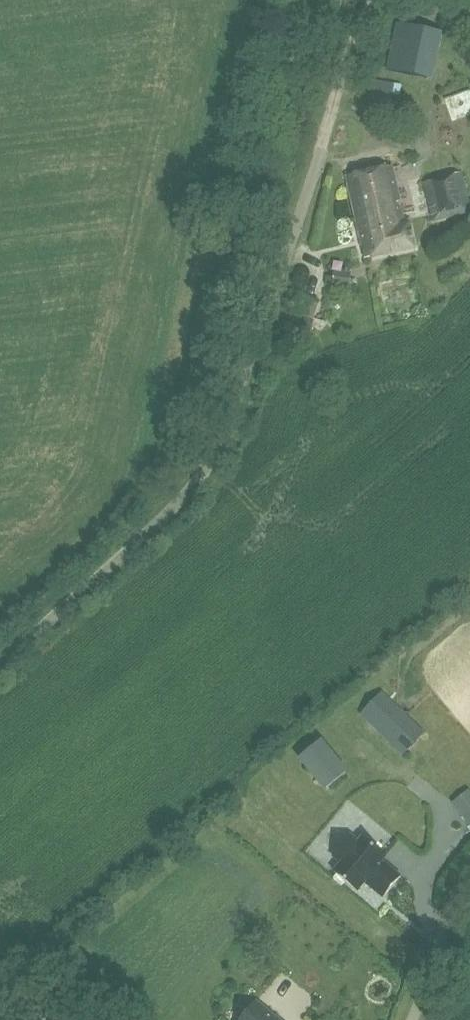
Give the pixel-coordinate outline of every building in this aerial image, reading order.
[(442,32),(395,23),(385,70),(432,80),(442,32)] [(371,80),(365,111),(390,115),(393,96),(399,97),(402,85),(371,80)] [(392,166),(347,177),(365,259),(415,248),(410,224),(406,225),(392,166)] [(423,182),(432,223),(469,214),(469,201),(463,173),(423,182)] [(352,273),(334,272),(334,276),(326,276),(326,284),(351,286),(352,273)] [(314,319),(296,313),(290,330),(309,336),(314,319)] [(382,691),(360,714),(404,756),(426,733),(382,691)] [(327,785),(352,769),(329,734),(304,750),(327,785)] [(469,825),(469,790),(469,789),(452,803),(469,825)] [(363,838),(359,843),(350,836),(333,856),(343,863),(335,873),(357,891),(365,881),(385,897),(401,877),(381,861),(385,856),(363,838)] [(257,1003),(243,1019),(277,1019),(257,1003)]
